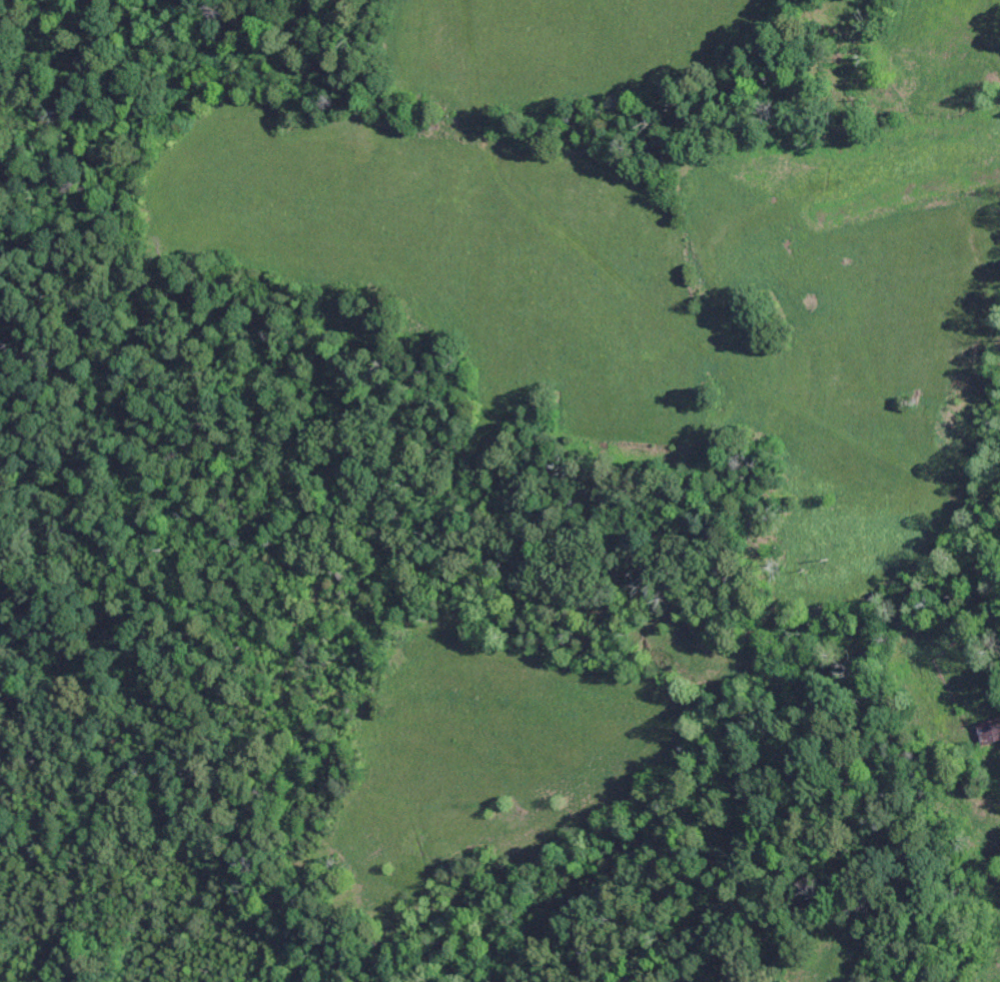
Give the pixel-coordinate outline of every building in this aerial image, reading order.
[(982,725),(986,745),(999,741),(999,720),(982,725)]
